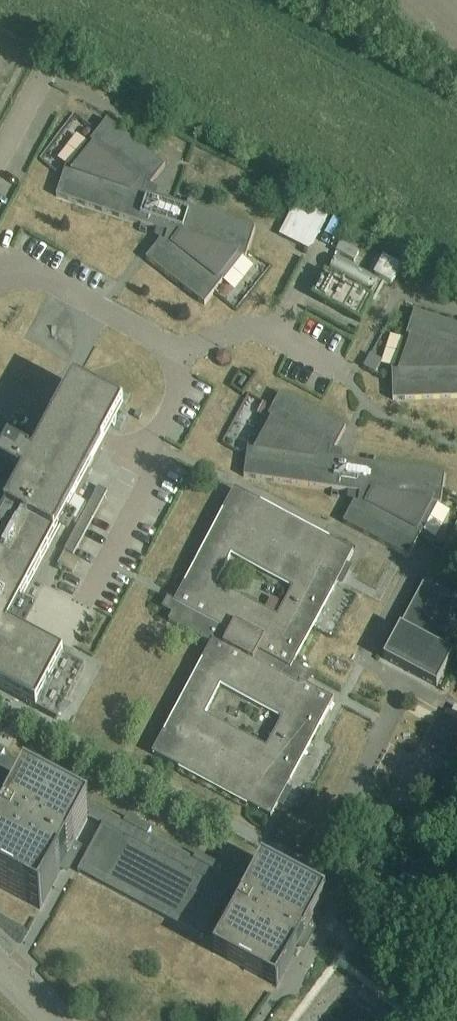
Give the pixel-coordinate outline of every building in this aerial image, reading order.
[(161,241),(146,260),(205,306),(224,282),(219,278),(236,256),(244,262),(246,259),(255,230),(141,191),(147,183),(151,186),(166,167),(107,121),(88,145),(93,149),(76,171),(66,168),(56,197),(171,235),(165,244),(161,241)] [(282,235),(315,251),(330,220),(297,203),(282,235)] [(354,262),(359,253),(341,244),(336,253),(354,262)] [(384,256),(373,276),(393,287),(404,267),(384,256)] [(341,259),(335,268),(374,292),(380,283),(341,259)] [(313,297),(361,322),(373,300),(326,274),(313,297)] [(414,312),(405,341),(411,343),(402,370),(392,370),(393,401),(456,399),(456,326),(414,312)] [(369,355),(362,368),(376,375),(382,362),(369,355)] [(244,378),(238,386),(242,389),(247,380),(244,378)] [(57,720),(84,669),(8,628),(123,412),(74,386),(32,463),(30,462),(31,460),(9,448),(0,464),(0,472),(19,482),(20,480),(22,482),(0,524),(0,690),(57,720)] [(258,448),(248,447),(244,478),(363,495),(358,505),(354,502),(343,524),(409,559),(423,532),(418,529),(431,504),(439,508),(441,505),(445,475),(326,457),(331,448),(335,450),(346,429),(281,394),(273,408),(267,419),(266,421),(271,424),(258,448)] [(264,404),(258,414),(267,419),(273,408),(264,404)] [(98,487),(65,551),(74,556),(108,492),(98,487)] [(169,599),(163,609),(174,615),(170,622),(213,645),(153,755),(272,818),(335,701),(303,684),(308,674),(293,666),(354,553),(236,490),(174,602),(169,599)] [(384,660),(437,688),(456,650),(456,601),(424,583),(384,660)] [(203,940),(228,894),(242,901),(213,954),(276,988),(326,896),(262,862),(247,889),(218,873),(220,868),(196,855),(193,860),(148,836),(151,831),(127,818),(124,823),(1,757),(4,752),(0,750),(0,799),(11,778),(25,786),(0,833),(0,889),(40,910),(89,820),(103,827),(78,873),(80,874),(85,867),(204,932),(201,939),(203,940)] [(408,1002),(404,1006),(419,1020),(427,1020),(408,1002)]
